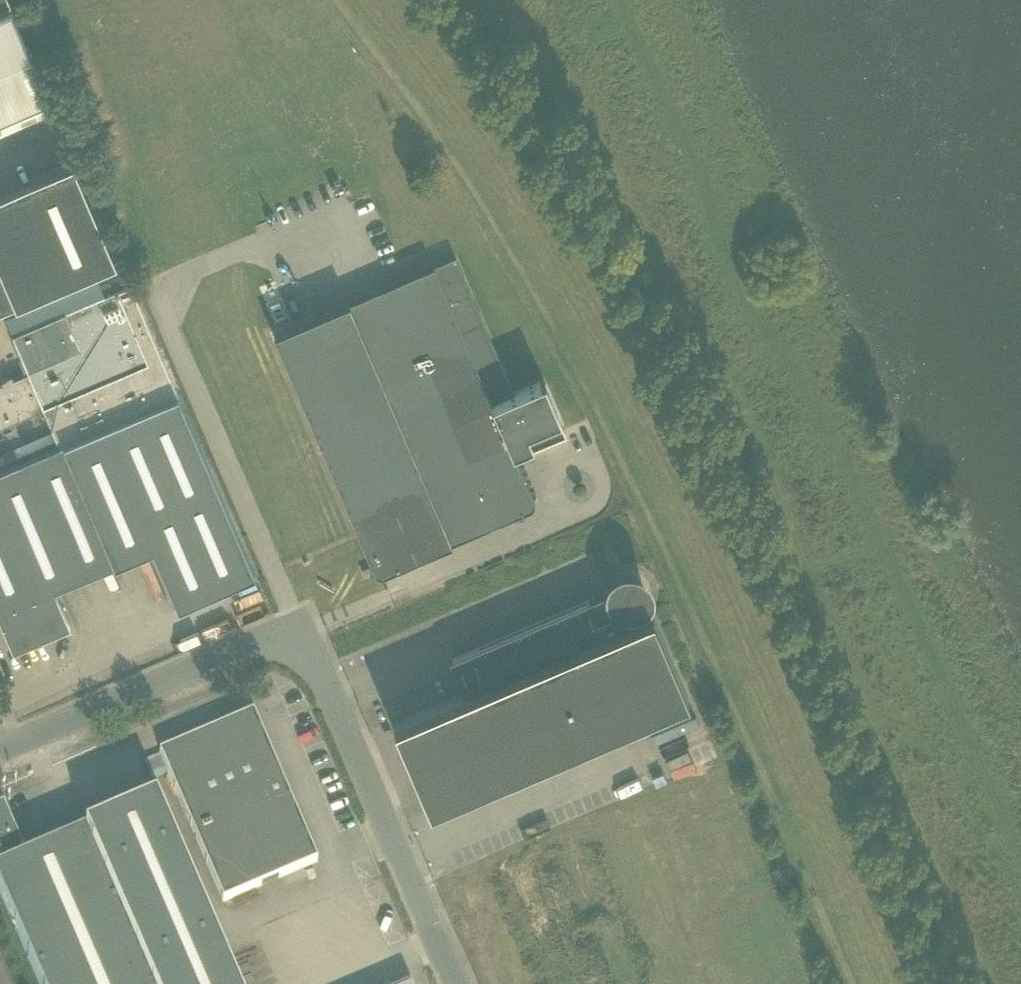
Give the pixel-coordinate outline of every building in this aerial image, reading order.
[(10,4),(8,0),(0,0),(0,9),(10,4)] [(9,9),(0,12),(0,120),(50,99),(9,9)] [(0,192),(0,311),(16,304),(116,261),(73,161),(0,192)] [(352,516),(360,534),(375,569),(381,572),(532,507),(535,501),(513,450),(566,428),(544,378),(514,391),(455,255),(274,333),(352,516)] [(11,378),(0,383),(0,426),(44,407),(59,442),(177,391),(130,281),(12,332),(29,371),(11,378)] [(178,604),(255,571),(177,391),(59,442),(0,467),(0,619),(13,648),(70,623),(55,588),(152,546),(178,604)] [(364,575),(369,572),(371,572),(369,565),(361,568),(364,575)] [(466,691),(393,722),(412,766),(429,807),(622,724),(688,696),(652,611),(634,619),(632,609),(639,606),(643,600),(644,592),(642,585),(637,580),(630,577),(622,578),(616,583),(612,589),(612,597),(606,598),(605,594),(596,596),(597,600),(591,601),(589,600),(590,600),(589,599),(452,658),(466,691)] [(262,733),(167,772),(223,902),(317,862),(262,733)] [(2,808),(0,809),(0,893),(39,983),(232,983),(155,806),(26,861),(4,808),(2,808)]
